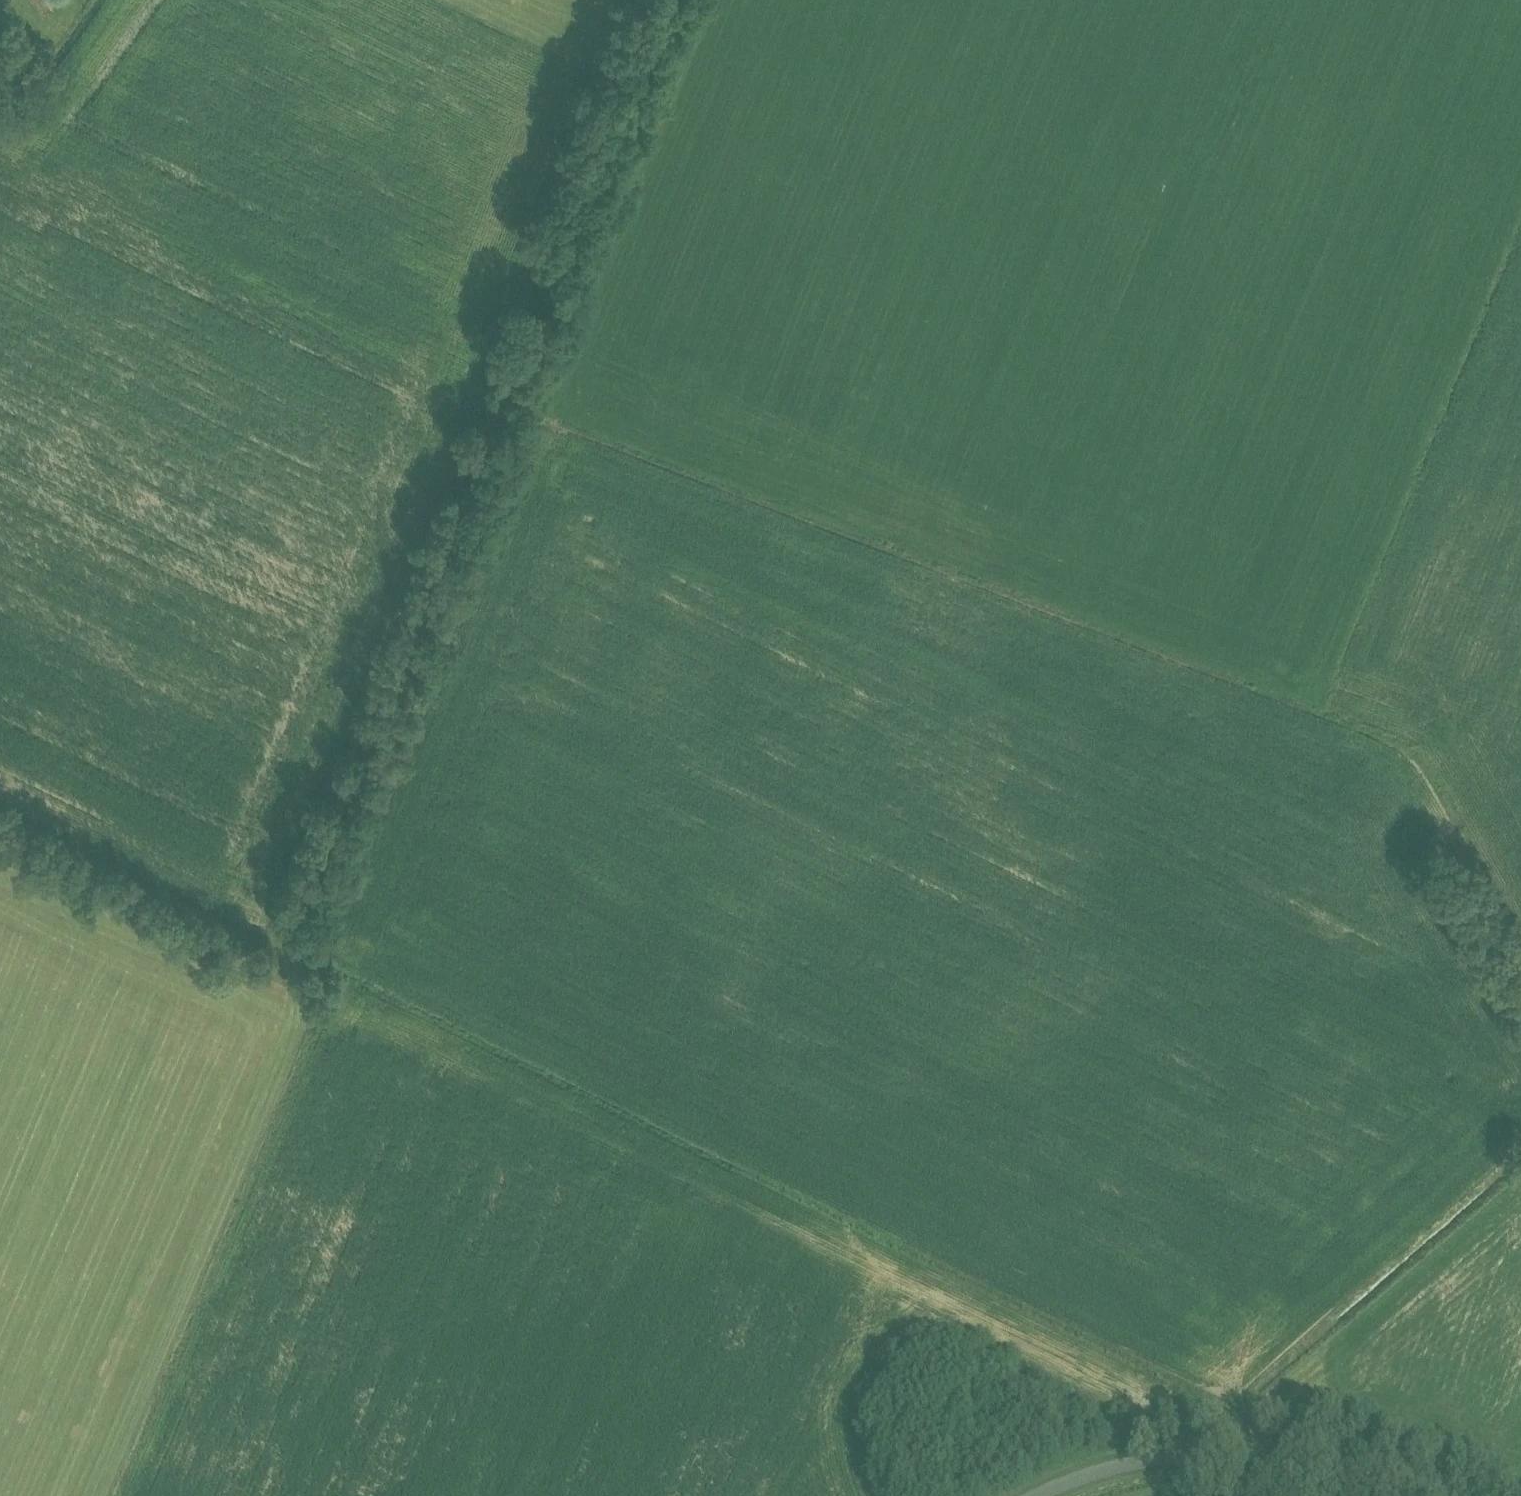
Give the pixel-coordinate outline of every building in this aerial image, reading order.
[(42,11),(60,0),(35,0),(42,11)]
